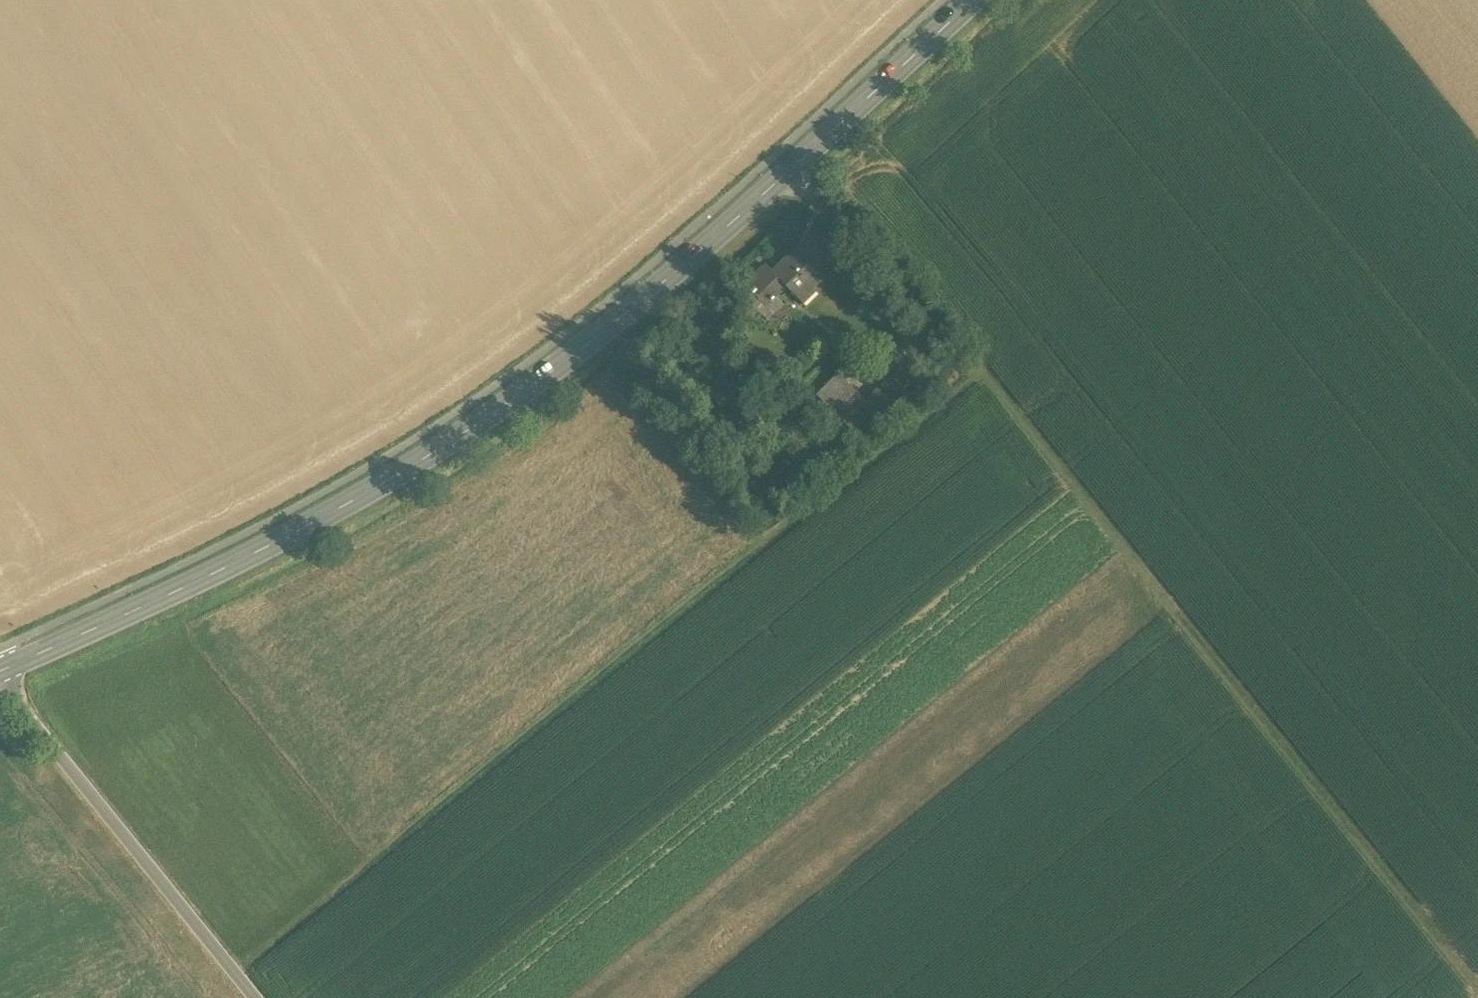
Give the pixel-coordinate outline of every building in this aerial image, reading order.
[(768,268),(746,288),(765,308),(776,298),(769,291),(779,281),(804,306),(818,293),(814,289),(843,261),(818,235),(789,263),(787,262),(774,275),(768,268)] [(902,367),(879,389),(893,404),(916,382),(902,367)] [(839,376),(817,396),(831,411),(835,407),(853,390),(839,376)] [(879,389),(866,402),(880,417),(893,404),(879,389)] [(866,402),(843,424),(858,439),(880,417),(866,402)]
